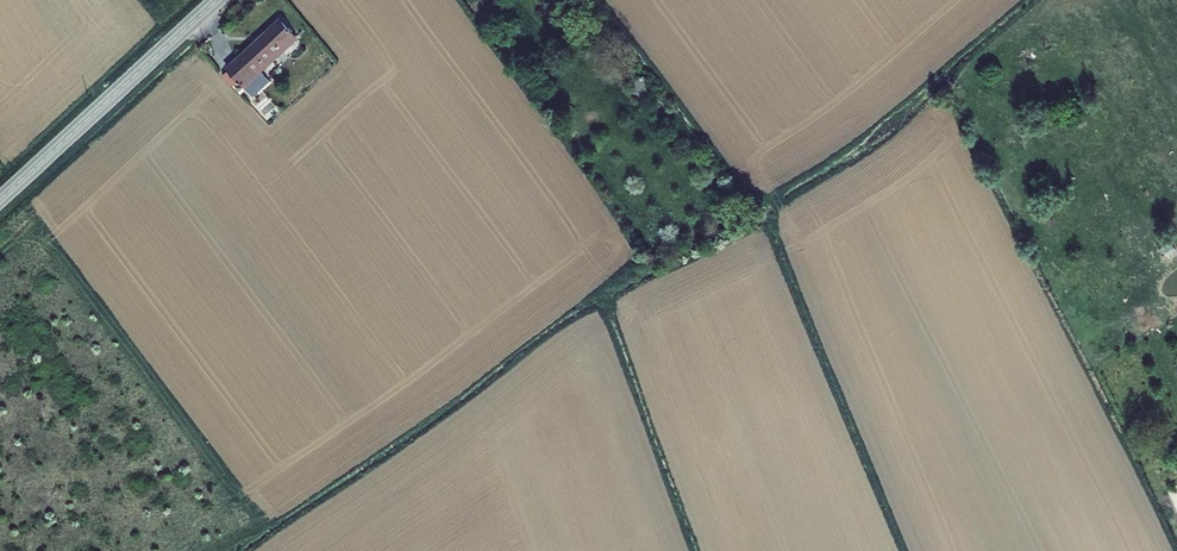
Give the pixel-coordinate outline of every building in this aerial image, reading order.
[(299,39),(281,18),(226,68),(228,71),(245,90),(262,73),(299,39)] [(245,90),(228,71),(223,76),(233,87),(234,87),(241,95),(246,91),(245,90)] [(262,73),(245,90),(246,91),(253,98),(270,82),(262,73)] [(1169,242),(1158,247),(1161,253),(1166,250),(1170,255),(1176,253),(1169,242)]
